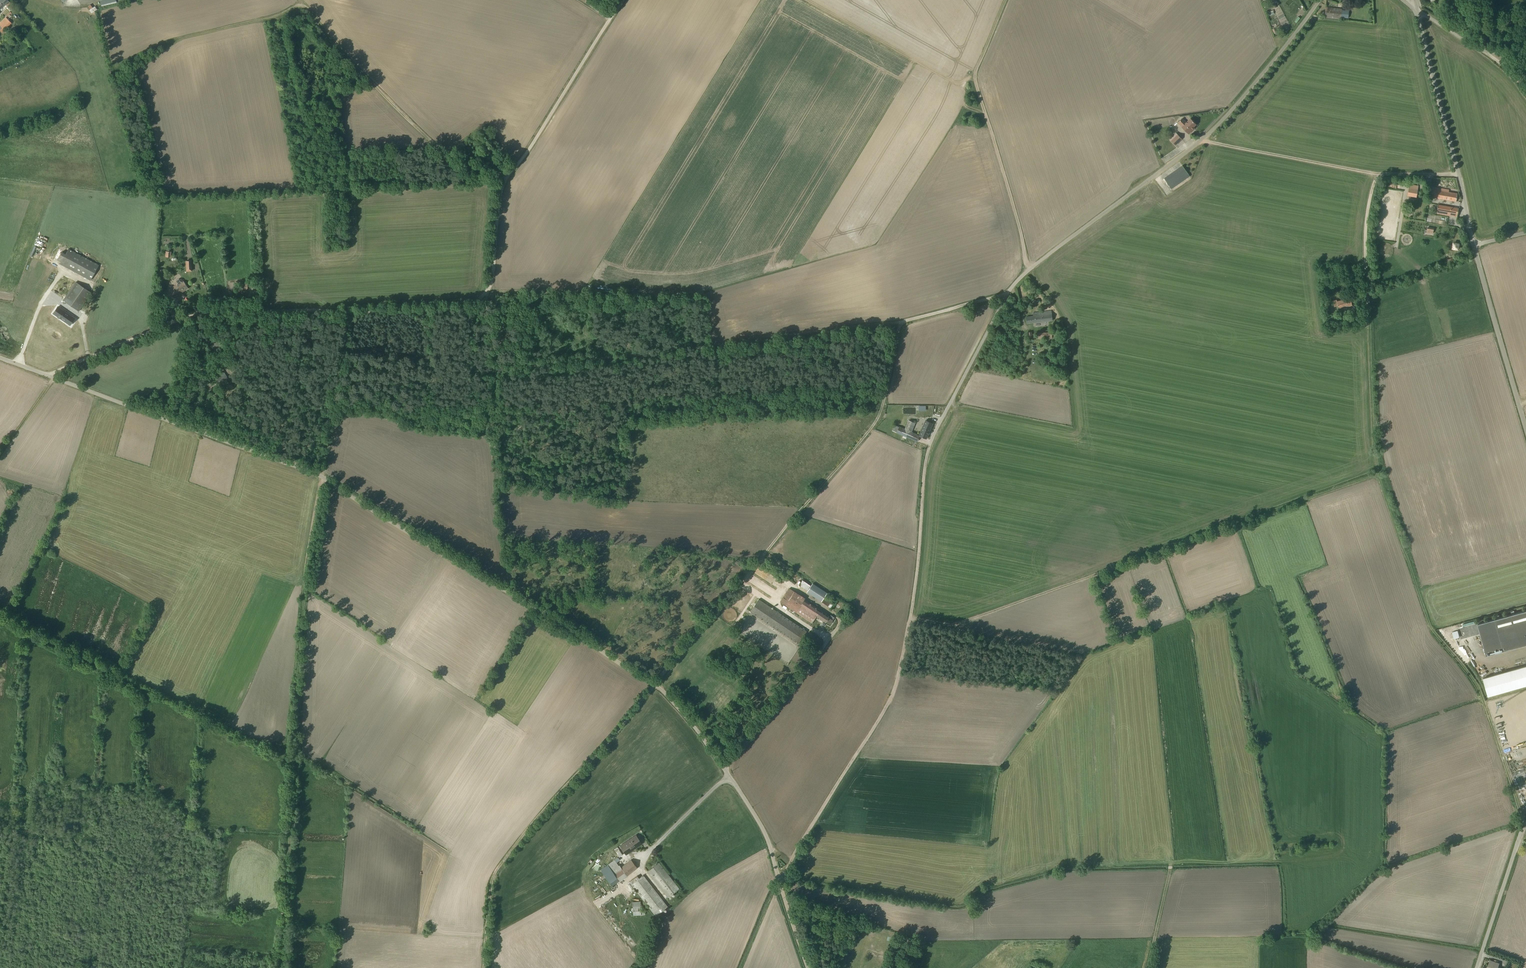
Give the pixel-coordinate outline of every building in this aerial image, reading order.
[(9,0),(0,0),(0,2),(1,3),(0,3),(0,9),(3,6),(4,6),(6,4),(8,6),(11,3),(9,0)] [(1325,17),(1341,19),(1342,9),(1326,7),(1325,17)] [(11,12),(7,8),(2,13),(5,16),(6,15),(7,17),(11,12)] [(12,23),(6,17),(0,22),(0,30),(2,32),(12,23)] [(1182,127),(1189,133),(1193,129),(1192,128),(1196,124),(1190,119),(1186,123),(1182,118),(1178,122),(1183,126),(1182,127)] [(1175,145),(1182,139),(1177,134),(1171,140),(1175,145)] [(1183,166),(1179,168),(1185,176),(1189,174),(1183,166)] [(1164,178),(1170,187),(1178,181),(1172,173),(1164,178)] [(1408,195),(1416,197),(1418,185),(1410,184),(1408,195)] [(1449,190),(1437,187),(1437,190),(1431,189),(1430,197),(1456,201),(1457,193),(1448,192),(1449,190)] [(1436,213),(1455,217),(1457,208),(1438,204),(1436,213)] [(57,260),(61,262),(60,264),(91,280),(99,265),(69,249),(66,254),(62,251),(57,260)] [(29,261),(28,264),(38,269),(39,267),(29,261)] [(175,283),(177,284),(169,290),(170,292),(165,295),(169,301),(188,288),(182,279),(179,278),(176,280),(175,283)] [(76,282),(61,304),(76,315),(91,293),(76,282)] [(1352,305),(1350,296),(1345,297),(1346,299),(1337,301),(1336,300),(1331,301),(1332,306),(1338,305),(1339,308),(1352,305)] [(58,306),(53,313),(57,316),(58,316),(57,317),(59,318),(60,318),(62,319),(67,323),(69,319),(69,320),(70,319),(72,316),(58,306)] [(1033,316),(1026,317),(1027,323),(1053,320),(1052,310),(1033,313),(1033,316)] [(212,345),(216,350),(222,345),(218,340),(212,345)] [(219,377),(222,382),(230,377),(225,369),(221,371),(223,375),(219,377)] [(918,441),(920,436),(919,435),(920,435),(911,432),(915,422),(909,420),(905,429),(899,427),(897,432),(918,441)] [(919,435),(920,436),(926,438),(933,423),(926,420),(920,435),(919,435)] [(802,580),(799,585),(807,590),(810,586),(802,580)] [(813,584),(807,592),(821,602),(827,593),(813,584)] [(830,617),(829,616),(816,608),(817,608),(815,607),(815,608),(811,605),(811,604),(810,603),(809,604),(804,600),(805,598),(789,588),(788,588),(780,602),(812,623),(816,617),(819,619),(822,622),(822,620),(826,623),(826,622),(830,625),(833,620),(832,620),(829,617),(830,617)] [(758,599),(750,612),(798,644),(807,631),(758,599)] [(1452,632),(1454,639),(1470,635),(1476,633),(1476,631),(1480,630),(1486,655),(1525,645),(1525,611),(1474,625),(1468,627),(1468,628),(1452,632)] [(1483,678),(1488,696),(1525,685),(1525,666),(1483,678)] [(626,855),(642,844),(636,835),(620,846),(626,855)] [(622,855),(617,847),(614,849),(619,857),(622,855)] [(600,869),(606,877),(612,886),(618,881),(619,882),(627,876),(637,868),(631,860),(620,868),(614,859),(600,869)] [(679,889),(659,863),(647,871),(667,898),(679,889)] [(659,914),(668,907),(643,875),(639,878),(637,876),(629,882),(655,916),(657,918),(660,915),(659,914)] [(640,901),(632,902),(633,915),(641,915),(645,915),(645,911),(641,911),(640,901)] [(892,955),(886,967),(887,967),(891,967),(896,956),(892,955)] [(1498,967),(1499,963),(1489,960),(1487,967),(1502,967),(1498,967)]
